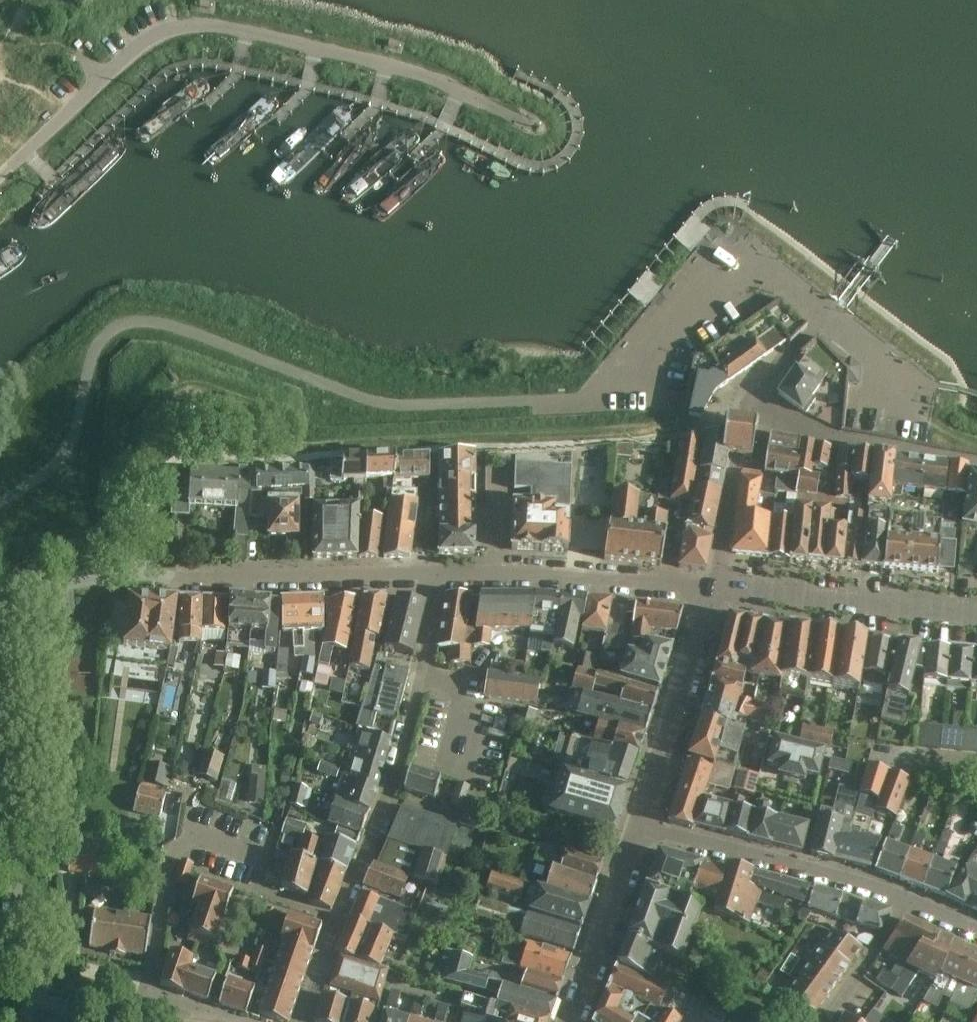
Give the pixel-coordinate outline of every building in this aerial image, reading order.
[(135,138),(148,153),(221,83),(207,68),(135,138)] [(258,91),(244,76),(168,145),(182,160),(258,91)] [(209,148),(223,162),(292,98),(279,84),(209,148)] [(330,109),(313,92),(236,165),(252,182),(330,109)] [(261,184),(275,198),(361,116),(347,101),(261,184)] [(397,125),(382,109),(296,188),(310,204),(397,125)] [(357,181),(369,194),(431,134),(419,121),(357,181)] [(115,126),(26,215),(44,233),(132,143),(115,126)] [(461,148),(447,133),(391,188),(405,202),(461,148)] [(526,190),(533,176),(464,142),(457,157),(526,190)] [(21,232),(0,246),(0,274),(34,251),(21,232)] [(754,343),(764,357),(787,341),(777,327),(754,343)] [(745,371),(764,357),(754,343),(735,356),(745,371)] [(735,356),(717,370),(727,384),(745,371),(735,356)] [(778,394),(805,414),(815,399),(811,397),(826,377),(818,369),(804,359),(778,394)] [(727,384),(717,370),(709,375),(697,373),(688,416),(700,419),(714,393),(727,384)] [(829,395),(828,403),(837,404),(838,396),(829,395)] [(824,421),(844,421),(844,408),(824,407),(824,421)] [(700,454),(727,459),(727,454),(728,450),(726,450),(729,431),(731,426),(732,426),(732,422),(724,421),(723,427),(725,428),(723,436),(704,433),(704,439),(703,439),(700,454)] [(735,455),(742,456),(743,456),(744,453),(746,453),(748,433),(748,428),(746,428),(747,423),(739,422),(732,422),(732,426),(731,426),(729,431),(726,450),(728,450),(727,454),(735,455)] [(747,423),(746,428),(748,428),(748,433),(746,453),(744,453),(743,456),(751,458),(753,444),(755,429),(756,425),(747,423)] [(795,494),(795,493),(797,478),(796,478),(800,453),(798,453),(800,441),(769,436),(764,472),(777,474),(775,491),(778,492),(786,493),(795,494)] [(670,500),(680,502),(691,504),(694,488),(697,470),(700,454),(703,439),(680,438),(670,500)] [(795,493),(798,493),(814,494),(818,476),(810,474),(811,466),(825,469),(830,447),(800,441),(798,453),(800,453),(796,478),(797,478),(795,493)] [(617,445),(616,457),(634,458),(635,445),(630,445),(617,445)] [(849,500),(849,499),(851,500),(852,493),(852,480),(851,480),(854,451),(839,448),(836,469),(833,498),(833,499),(835,499),(849,500)] [(458,477),(474,477),(475,451),(457,452),(458,477)] [(852,480),(869,480),(870,480),(874,453),(854,451),(851,480),(852,480)] [(458,477),(457,452),(439,453),(438,477),(455,477),(458,477)] [(894,456),(874,453),(870,480),(869,480),(868,511),(889,514),(890,498),(894,456)] [(396,456),(393,478),(397,478),(398,480),(431,478),(429,454),(396,456)] [(697,470),(724,475),(727,459),(700,454),(697,470)] [(365,457),(365,479),(393,478),(396,456),(365,457)] [(917,501),(923,460),(894,456),(890,498),(917,501)] [(343,479),(352,479),(352,487),(365,487),(365,479),(365,457),(333,458),(332,481),(343,481),(343,479)] [(917,501),(943,504),(947,464),(923,460),(917,501)] [(947,464),(943,504),(941,524),(955,525),(957,510),(952,510),(953,500),(954,492),(965,493),(969,468),(947,464)] [(249,493),(251,470),(251,467),(239,466),(238,476),(190,473),(190,477),(182,476),(181,486),(173,485),(170,515),(188,517),(189,506),(235,511),(232,539),(234,539),(232,562),(244,562),(246,540),(248,520),(248,517),(249,493)] [(305,487),(305,496),(305,500),(314,500),(313,467),(251,470),(249,493),(257,492),(257,490),(275,489),(305,487)] [(697,470),(694,488),(720,493),(724,475),(697,470)] [(774,497),(759,494),(762,476),(760,473),(744,471),(741,474),(735,515),(732,554),(768,557),(771,519),(772,519),(773,506),(774,506),(774,497)] [(969,473),(962,526),(976,528),(976,475),(969,473)] [(455,477),(438,477),(438,555),(456,555),(455,477)] [(474,554),(474,548),(474,477),(458,477),(455,477),(456,555),(474,554)] [(365,487),(352,487),(353,501),(356,501),(365,501),(365,487)] [(676,521),(680,522),(687,523),(687,522),(712,533),(720,493),(694,488),(691,504),(680,502),(676,521)] [(276,498),(275,491),(275,489),(257,490),(257,492),(261,492),(261,499),(276,498)] [(531,500),(514,499),(511,550),(539,551),(542,490),(531,489),(531,500)] [(297,536),(298,496),(302,496),(302,490),(275,491),(276,498),(261,499),(261,492),(257,492),(249,493),(248,517),(267,518),(267,536),(297,536)] [(556,490),(542,490),(539,551),(567,553),(569,508),(555,507),(556,490)] [(410,557),(410,554),(417,502),(416,502),(416,491),(392,491),(383,558),(410,557)] [(604,559),(660,566),(667,515),(655,513),(657,499),(639,497),(639,495),(613,492),(604,559)] [(794,507),(796,507),(797,500),(798,493),(795,493),(795,494),(786,493),(785,508),(774,506),(773,506),(772,519),(771,519),(768,557),(789,560),(794,507)] [(798,493),(797,500),(816,503),(820,495),(814,494),(814,495),(813,495),(798,493)] [(845,528),(841,564),(861,566),(867,515),(861,515),(862,501),(860,501),(860,494),(852,493),(851,500),(849,499),(849,500),(848,507),(846,528),(845,528)] [(816,503),(830,504),(831,498),(820,495),(816,503)] [(831,498),(830,504),(848,507),(849,500),(835,499),(833,499),(833,498),(831,498)] [(883,568),(906,570),(909,540),(940,542),(941,529),(941,524),(943,504),(917,501),(890,498),(889,514),(886,540),(883,568)] [(335,558),(335,507),(312,507),(313,559),(335,558)] [(812,508),(796,507),(794,507),(789,560),(807,561),(812,508)] [(807,561),(824,563),(827,527),(829,527),(830,510),(812,508),(807,561)] [(827,527),(824,563),(841,564),(845,528),(837,528),(838,510),(830,510),(829,527),(827,527)] [(861,566),(883,568),(886,540),(889,514),(868,511),(867,515),(861,566)] [(358,558),(377,558),(382,518),(362,518),(358,558)] [(682,544),(679,568),(705,572),(712,533),(687,522),(687,523),(680,522),(677,543),(682,544)] [(909,540),(906,570),(937,573),(938,568),(952,569),(956,530),(941,529),(940,542),(909,540)] [(441,626),(437,648),(449,648),(449,663),(469,663),(469,646),(462,646),(463,643),(473,644),(475,632),(476,628),(465,626),(470,595),(446,595),(441,626)] [(475,632),(473,644),(473,646),(488,646),(490,632),(493,632),(493,631),(529,631),(531,631),(535,595),(481,595),(476,628),(475,632)] [(531,631),(529,631),(529,635),(543,637),(541,651),(551,652),(552,646),(558,617),(557,616),(561,597),(535,595),(531,631)] [(397,596),(392,616),(390,622),(419,629),(425,603),(412,600),(397,596)] [(387,597),(361,598),(348,667),(368,671),(375,638),(379,639),(383,616),(387,597)] [(587,599),(561,597),(557,616),(558,617),(552,646),(572,650),(578,619),(583,619),(587,599)] [(130,598),(127,617),(123,645),(169,652),(174,617),(177,599),(130,598)] [(179,618),(178,630),(178,643),(201,644),(201,640),(203,599),(180,598),(179,618)] [(247,661),(248,653),(248,651),(250,631),(253,600),(230,598),(229,618),(226,640),(237,641),(236,650),(237,651),(236,660),(247,661)] [(317,664),(319,664),(328,666),(332,647),(346,650),(356,598),(332,599),(317,664)] [(226,600),(203,599),(201,640),(206,640),(223,640),(226,620),(226,600)] [(321,599),(302,600),(302,657),(313,657),(313,644),(312,632),(322,631),(321,599)] [(587,599),(583,619),(581,629),(604,634),(602,649),(604,649),(613,651),(616,636),(617,629),(606,627),(611,600),(587,599)] [(250,631),(248,651),(248,653),(264,655),(264,653),(275,654),(279,602),(253,600),(250,631)] [(294,657),(302,657),(302,600),(282,600),(283,620),(283,633),(292,632),(294,657)] [(632,626),(629,639),(642,642),(642,641),(647,642),(647,640),(652,626),(676,631),(683,608),(635,602),(632,626)] [(729,617),(718,660),(736,665),(738,660),(737,660),(746,620),(729,617)] [(752,664),(763,624),(746,620),(737,660),(738,660),(752,664)] [(413,655),(419,629),(390,622),(384,648),(393,651),(413,655)] [(788,629),(763,624),(752,664),(749,675),(752,675),(752,677),(780,683),(788,629)] [(805,698),(807,683),(815,633),(788,629),(780,683),(778,694),(805,698)] [(807,683),(832,687),(840,637),(815,633),(807,683)] [(619,654),(664,668),(671,648),(647,640),(647,642),(642,641),(642,642),(629,639),(622,638),(616,636),(613,651),(619,652),(619,654)] [(866,640),(840,637),(832,687),(858,692),(858,688),(866,640)] [(866,640),(858,688),(886,693),(898,644),(866,640)] [(924,673),(926,647),(898,644),(886,693),(880,721),(896,724),(906,727),(912,706),(914,699),(907,697),(914,671),(924,673)] [(949,649),(926,647),(924,673),(923,681),(947,683),(949,649)] [(619,652),(613,651),(604,649),(602,659),(624,664),(620,678),(639,683),(658,689),(664,668),(619,654),(619,652)] [(970,685),(973,651),(950,649),(949,649),(947,683),(970,685)] [(278,650),(276,665),(276,673),(286,674),(288,651),(278,650)] [(170,651),(167,666),(163,680),(170,682),(173,667),(176,652),(170,651)] [(216,652),(214,668),(223,668),(225,652),(216,652)] [(601,658),(589,655),(585,654),(581,670),(598,675),(601,658)] [(735,670),(736,665),(718,660),(716,667),(712,680),(741,689),(742,687),(745,672),(735,670)] [(409,671),(389,665),(375,662),(367,687),(402,696),(409,671)] [(509,663),(509,675),(522,675),(522,663),(509,663)] [(268,664),(267,672),(263,671),(262,687),(274,688),(276,673),(276,665),(268,664)] [(319,665),(314,685),(326,688),(331,668),(319,665)] [(535,703),(538,688),(545,689),(546,681),(547,671),(524,668),(523,677),(487,673),(487,677),(483,697),(535,703)] [(571,690),(583,693),(591,696),(593,688),(613,694),(611,701),(650,713),(657,692),(638,686),(598,675),(581,670),(577,669),(571,690)] [(712,680),(705,702),(737,712),(735,718),(762,725),(766,708),(753,705),(756,689),(742,687),(741,689),(712,680)] [(367,687),(355,727),(357,728),(371,732),(376,715),(393,719),(393,720),(395,721),(402,696),(367,687)] [(576,715),(599,721),(643,734),(650,713),(611,701),(591,696),(583,693),(576,715)] [(726,725),(714,764),(711,770),(707,786),(727,791),(743,734),(746,724),(762,725),(735,718),(737,712),(705,702),(701,719),(726,725)] [(271,721),(286,723),(287,710),(272,709),(271,721)] [(516,721),(533,726),(537,712),(520,710),(516,721)] [(314,712),(310,723),(320,727),(323,716),(314,712)] [(708,762),(714,764),(726,725),(701,719),(689,756),(708,762)] [(580,729),(577,739),(637,756),(643,734),(599,721),(595,733),(580,729)] [(937,749),(939,727),(919,725),(917,747),(937,749)] [(791,738),(799,741),(801,728),(793,726),(791,738)] [(799,741),(820,745),(823,730),(802,726),(801,728),(799,741)] [(962,729),(939,727),(937,749),(960,751),(962,729)] [(371,732),(357,728),(353,744),(348,745),(346,751),(350,753),(384,763),(391,739),(371,732)] [(962,729),(960,751),(976,753),(976,730),(962,729)] [(823,730),(820,745),(830,747),(833,732),(823,730)] [(561,768),(561,769),(626,788),(637,756),(577,739),(566,735),(565,736),(559,734),(554,752),(551,759),(564,763),(562,768),(561,768)] [(788,777),(796,745),(769,738),(762,763),(780,768),(778,774),(788,777)] [(314,740),(312,745),(321,748),(323,743),(314,740)] [(824,751),(796,745),(788,777),(804,781),(805,774),(817,777),(824,751)] [(202,751),(195,774),(218,780),(225,757),(202,751)] [(384,763),(350,753),(343,775),(377,788),(384,763)] [(828,769),(849,775),(852,764),(831,758),(828,769)] [(178,762),(173,777),(183,780),(188,765),(178,762)] [(326,774),(329,766),(319,762),(316,771),(326,774)] [(148,763),(144,783),(164,788),(169,767),(148,763)] [(687,763),(678,792),(702,800),(707,786),(711,770),(687,763)] [(822,809),(815,835),(811,855),(832,860),(837,839),(846,839),(855,813),(860,794),(867,767),(857,764),(851,789),(839,786),(833,811),(822,809)] [(855,813),(872,819),(875,810),(878,800),(889,772),(868,764),(867,767),(860,794),(855,813)] [(252,766),(251,777),(248,802),(261,803),(265,767),(252,766)] [(339,769),(329,766),(326,774),(336,778),(339,769)] [(626,788),(561,769),(555,791),(549,811),(614,830),(626,788)] [(291,772),(283,770),(280,781),(288,783),(291,772)] [(434,800),(440,779),(409,770),(403,791),(434,800)] [(739,770),(733,790),(753,795),(759,776),(739,770)] [(878,800),(875,810),(895,818),(902,798),(909,779),(889,772),(878,800)] [(377,788),(343,775),(341,775),(338,787),(334,798),(369,811),(377,788)] [(226,782),(220,799),(230,802),(236,785),(226,782)] [(458,783),(458,784),(454,794),(465,798),(469,787),(458,783)] [(295,784),(289,804),(301,807),(306,788),(295,784)] [(140,789),(135,811),(159,817),(165,795),(140,789)] [(692,829),(693,826),(702,800),(678,792),(668,822),(692,829)] [(462,808),(465,798),(454,794),(451,805),(462,808)] [(720,832),(747,839),(753,813),(740,809),(743,798),(733,796),(730,807),(726,806),(720,832)] [(369,811),(334,798),(326,823),(336,826),(360,835),(369,811)] [(693,826),(720,832),(726,806),(702,800),(693,826)] [(747,839),(774,846),(780,820),(765,816),(768,804),(759,802),(756,813),(753,813),(747,839)] [(457,823),(402,807),(388,840),(419,850),(445,858),(451,842),(457,823)] [(289,811),(287,816),(301,821),(303,816),(289,811)] [(837,839),(832,860),(869,869),(881,838),(867,834),(872,819),(855,813),(846,839),(837,839)] [(321,842),(302,836),(305,826),(286,819),(281,834),(301,840),(297,855),(312,860),(306,879),(310,881),(338,890),(346,871),(316,861),(321,842)] [(807,826),(780,820),(774,846),(801,853),(807,826)] [(889,835),(897,838),(901,828),(892,824),(889,835)] [(316,861),(346,871),(360,835),(336,826),(333,838),(323,835),(321,842),(316,861)] [(911,844),(920,847),(924,837),(916,833),(911,844)] [(943,834),(940,842),(939,842),(934,853),(943,856),(950,837),(943,834)] [(377,865),(408,875),(437,886),(442,868),(464,874),(467,865),(445,858),(419,850),(388,840),(377,865)] [(875,871),(898,879),(909,852),(885,843),(882,852),(875,871)] [(107,850),(71,846),(67,872),(104,876),(107,850)] [(559,869),(595,882),(602,862),(566,849),(560,868),(559,869)] [(946,897),(945,898),(963,907),(963,905),(976,913),(976,849),(966,865),(968,866),(946,897)] [(692,889),(702,862),(658,851),(646,886),(687,902),(692,889)] [(909,852),(898,879),(922,888),(932,862),(909,852)] [(283,878),(267,873),(264,883),(305,896),(310,881),(306,879),(312,860),(297,855),(291,854),(283,878)] [(182,860),(174,882),(186,886),(193,864),(182,860)] [(702,862),(692,889),(704,895),(716,901),(725,871),(702,862)] [(922,888),(946,897),(955,871),(932,862),(922,888)] [(398,898),(408,875),(377,865),(373,864),(363,885),(398,898)] [(748,887),(752,871),(727,864),(725,871),(716,901),(713,913),(748,924),(756,903),(760,891),(748,887)] [(568,898),(589,904),(596,883),(595,882),(559,869),(560,868),(552,866),(547,880),(521,871),(518,880),(517,882),(524,884),(537,888),(568,898)] [(517,882),(518,880),(491,871),(485,889),(520,900),(524,884),(517,882)] [(809,888),(781,879),(752,871),(748,887),(760,891),(756,903),(782,912),(786,900),(803,906),(809,888)] [(199,906),(224,914),(224,915),(233,891),(200,879),(191,903),(199,906)] [(154,897),(157,882),(145,880),(142,896),(154,897)] [(310,881),(305,896),(311,897),(309,902),(330,910),(338,890),(310,881)] [(700,907),(687,902),(646,886),(637,912),(692,931),(701,907),(700,907)] [(562,920),(581,927),(589,904),(568,898),(537,888),(529,912),(562,920)] [(835,918),(846,921),(853,901),(813,889),(807,908),(803,907),(798,917),(806,920),(811,910),(835,918)] [(406,901),(404,908),(390,902),(379,899),(360,891),(349,917),(394,933),(407,938),(417,913),(419,906),(406,901)] [(426,891),(421,905),(433,909),(437,895),(426,891)] [(554,944),(573,951),(580,931),(561,924),(473,897),(471,903),(476,905),(472,916),(497,924),(498,920),(523,928),(520,935),(554,944)] [(887,921),(889,912),(853,901),(846,921),(855,924),(878,931),(878,932),(880,932),(880,930),(887,921)] [(189,931),(200,935),(210,939),(215,940),(224,914),(199,906),(189,931)] [(267,908),(264,919),(272,921),(276,911),(267,908)] [(146,956),(151,919),(94,911),(89,947),(110,950),(109,954),(124,956),(125,952),(146,956)] [(692,931),(637,912),(628,937),(661,952),(681,961),(692,931)] [(170,915),(168,926),(177,927),(178,917),(170,915)] [(313,950),(321,927),(288,915),(280,939),(284,940),(284,939),(313,949),(313,950)] [(334,952),(340,954),(380,966),(393,934),(394,934),(394,933),(349,917),(334,952)] [(875,979),(890,990),(918,948),(930,953),(939,936),(904,920),(883,949),(898,961),(890,974),(883,969),(875,979)] [(808,924),(800,938),(805,941),(814,926),(808,924)] [(200,935),(189,931),(187,940),(197,943),(200,935)] [(820,949),(849,965),(862,948),(832,932),(820,949)] [(200,935),(197,943),(208,947),(210,939),(200,935)] [(918,948),(890,990),(901,997),(914,980),(918,973),(934,982),(937,973),(935,972),(939,963),(944,965),(953,942),(939,936),(930,953),(918,948)] [(661,952),(628,937),(617,965),(650,979),(661,952)] [(304,974),(313,950),(313,949),(284,939),(284,940),(276,964),(304,974)] [(941,996),(950,1000),(972,951),(953,942),(944,965),(939,963),(935,972),(937,973),(934,982),(931,989),(923,1001),(936,1007),(941,996)] [(527,970),(562,982),(571,956),(570,956),(570,957),(551,950),(528,943),(522,961),(504,955),(501,963),(527,970)] [(258,947),(255,957),(263,960),(266,950),(258,947)] [(461,947),(459,955),(472,958),(474,950),(461,947)] [(791,955),(798,959),(803,952),(795,947),(791,955)] [(849,965),(820,949),(808,965),(838,982),(849,965)] [(496,1004),(549,1021),(556,1000),(488,980),(468,975),(472,958),(459,955),(451,953),(451,952),(444,950),(442,959),(449,960),(444,980),(489,992),(499,995),(496,1004)] [(192,959),(171,951),(159,985),(181,993),(181,992),(189,967),(190,967),(192,959)] [(958,1007),(969,1012),(976,996),(976,953),(972,951),(950,1000),(951,1000),(950,1003),(958,1007)] [(330,986),(349,992),(379,1002),(389,968),(380,966),(340,954),(330,986)] [(790,955),(780,972),(788,977),(799,960),(790,955)] [(249,960),(241,957),(237,967),(246,970),(249,960)] [(263,960),(255,957),(251,967),(259,970),(263,960)] [(773,961),(767,970),(772,972),(777,964),(773,961)] [(304,974),(276,964),(267,989),(296,999),(304,974)] [(617,965),(608,986),(631,996),(657,1008),(668,987),(667,987),(665,986),(658,983),(650,979),(617,965)] [(838,982),(808,965),(797,981),(826,998),(838,982)] [(189,967),(181,992),(207,1001),(216,976),(190,967),(189,967)] [(753,982),(761,987),(769,974),(761,968),(753,982)] [(488,980),(556,1000),(562,982),(527,970),(524,979),(511,975),(510,979),(491,972),(488,980)] [(227,980),(226,981),(218,1005),(246,1014),(253,992),(254,989),(253,989),(227,980)] [(826,998),(797,981),(782,1001),(815,1013),(826,998)] [(267,989),(254,984),(253,989),(254,989),(253,992),(264,996),(258,1014),(280,1021),(288,1021),(296,999),(267,989)] [(774,990),(765,985),(760,992),(771,997),(774,992),(773,991),(774,990)] [(639,1019),(645,1021),(655,1021),(661,1011),(657,1009),(657,1008),(631,996),(608,986),(604,996),(594,1021),(637,1021),(639,1019)] [(700,1019),(706,1006),(687,997),(668,987),(657,1008),(657,1009),(661,1011),(655,1021),(706,1021),(700,1019)] [(400,993),(391,991),(386,1005),(396,1008),(400,993)] [(463,1016),(483,1021),(487,1012),(506,1018),(505,1021),(548,1021),(549,1021),(496,1004),(484,999),(470,995),(464,993),(460,1006),(466,1007),(463,1016)] [(349,1002),(322,995),(314,1021),(345,1021),(349,1002)] [(415,997),(411,1012),(420,1015),(425,1000),(415,997)] [(913,998),(907,1007),(914,1012),(920,1003),(914,999),(913,998)] [(374,1019),(376,1010),(349,1002),(345,1021),(373,1021),(374,1019)] [(439,1004),(435,1019),(444,1021),(448,1007),(439,1004)] [(802,1021),(805,1012),(790,1006),(787,1015),(802,1021)] [(864,1021),(890,1021),(873,1010),(864,1021)] [(408,1020),(384,1013),(382,1021),(408,1021),(408,1020)]
